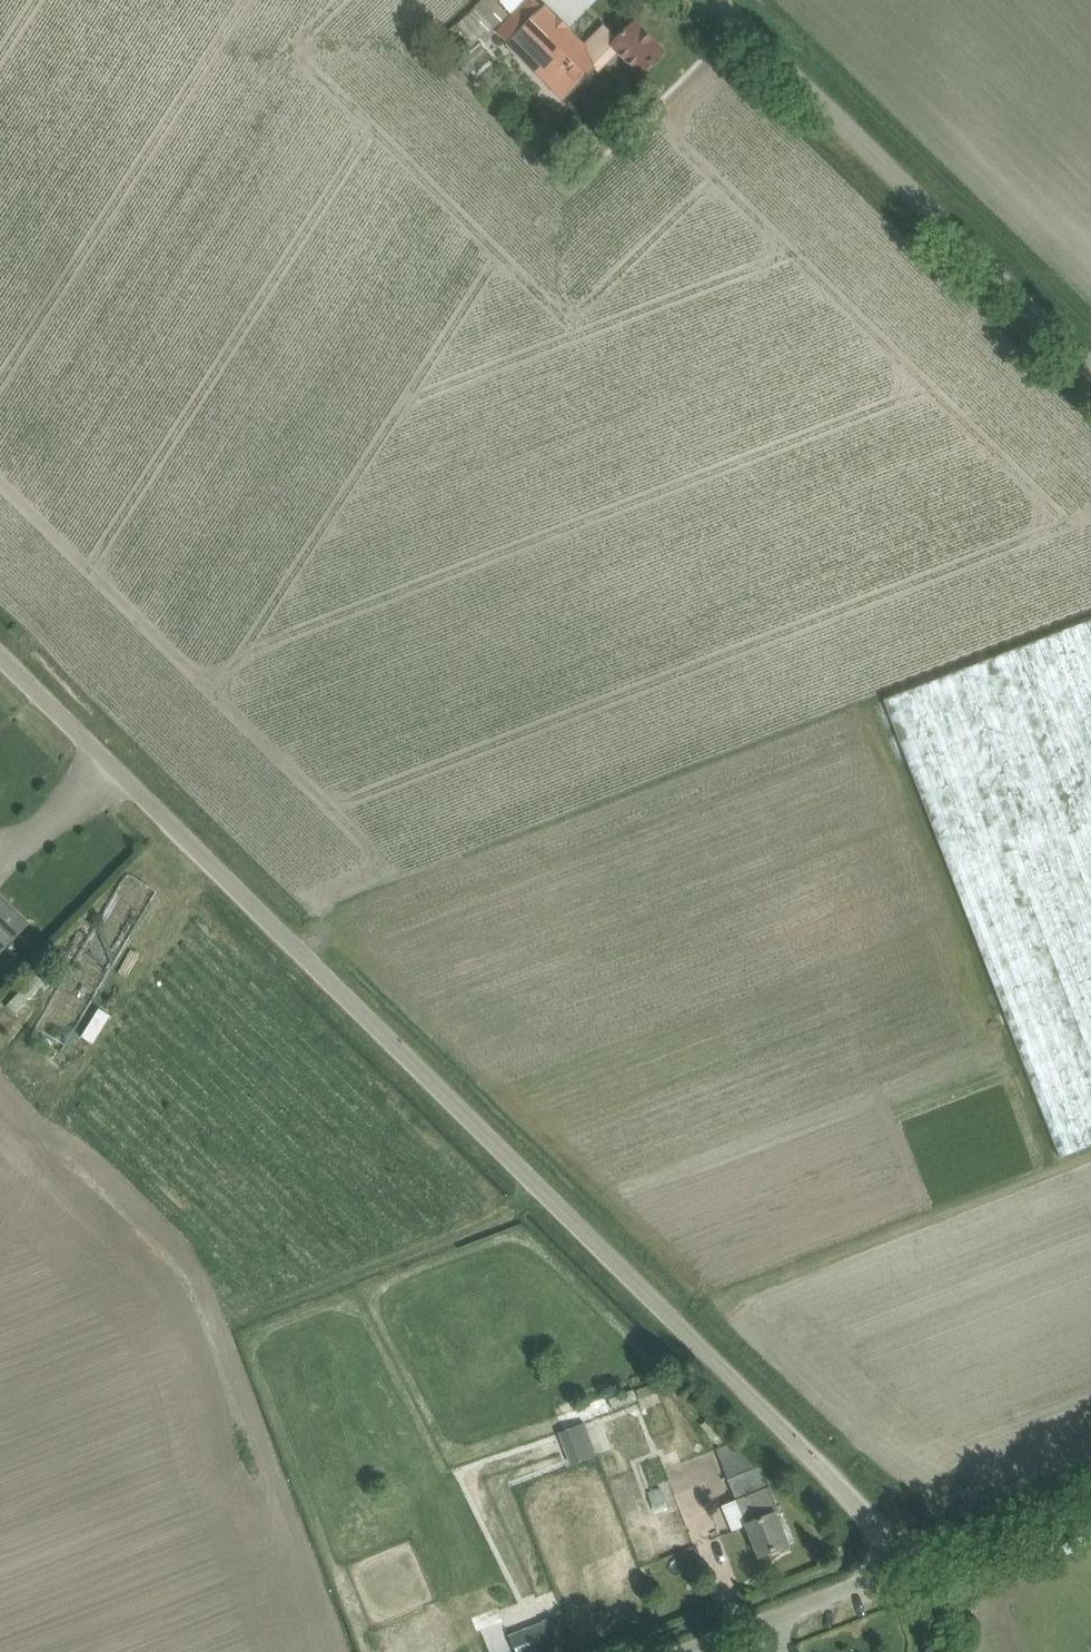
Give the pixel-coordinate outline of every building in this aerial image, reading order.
[(592,66),(600,73),(620,52),(643,74),(665,52),(636,24),(622,38),(618,33),(593,58),(537,0),(517,0),(491,25),(561,97),(592,66)] [(885,701),(953,876),(952,876),(1062,1159),(1090,1147),(1090,621),(885,701)] [(29,924),(0,896),(0,953),(29,924)] [(654,1382),(637,1388),(641,1399),(658,1393),(654,1382)] [(637,1400),(633,1390),(609,1399),(613,1409),(637,1400)] [(569,1429),(581,1461),(598,1455),(586,1423),(569,1429)] [(722,1426),(715,1431),(721,1440),(728,1435),(722,1426)] [(748,1525),(761,1556),(761,1557),(790,1545),(778,1514),(782,1513),(763,1466),(758,1468),(752,1453),(747,1455),(740,1437),(716,1447),(738,1502),(750,1497),(760,1521),(748,1525)] [(671,1511),(662,1489),(650,1494),(658,1516),(671,1511)] [(554,1615),(543,1619),(544,1622),(511,1636),(517,1651),(543,1651),(553,1648),(552,1644),(563,1640),(554,1615)]
